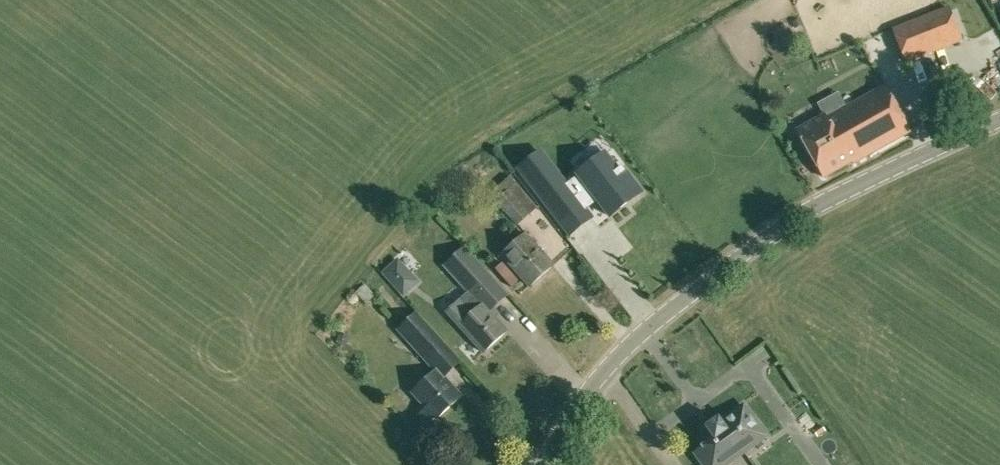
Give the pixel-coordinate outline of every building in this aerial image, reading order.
[(949,6),(894,27),(906,60),(961,38),(949,6)] [(854,163),(910,132),(884,85),(826,117),(824,114),(797,129),(824,177),(852,161),(854,163)] [(594,221),(541,153),(519,170),(571,238),(594,221)] [(607,158),(580,179),(612,221),(643,196),(624,171),(620,174),(607,158)] [(517,225),(537,208),(516,184),(508,190),(496,201),(517,225)] [(530,286),(554,265),(526,233),(502,254),(530,286)] [(483,352),(507,330),(491,313),(508,296),(463,249),(442,268),(466,294),(447,312),(483,352)] [(398,288),(405,295),(419,280),(413,273),(398,288)] [(443,379),(462,361),(416,311),(396,330),(443,379)] [(435,372),(413,392),(427,408),(420,414),(429,423),(435,417),(437,419),(461,397),(435,372)] [(704,464),(726,464),(766,436),(761,429),(760,426),(757,421),(755,418),(753,416),(752,415),(749,412),(744,405),(721,422),(718,418),(705,427),(714,439),(695,453),(704,464)]
